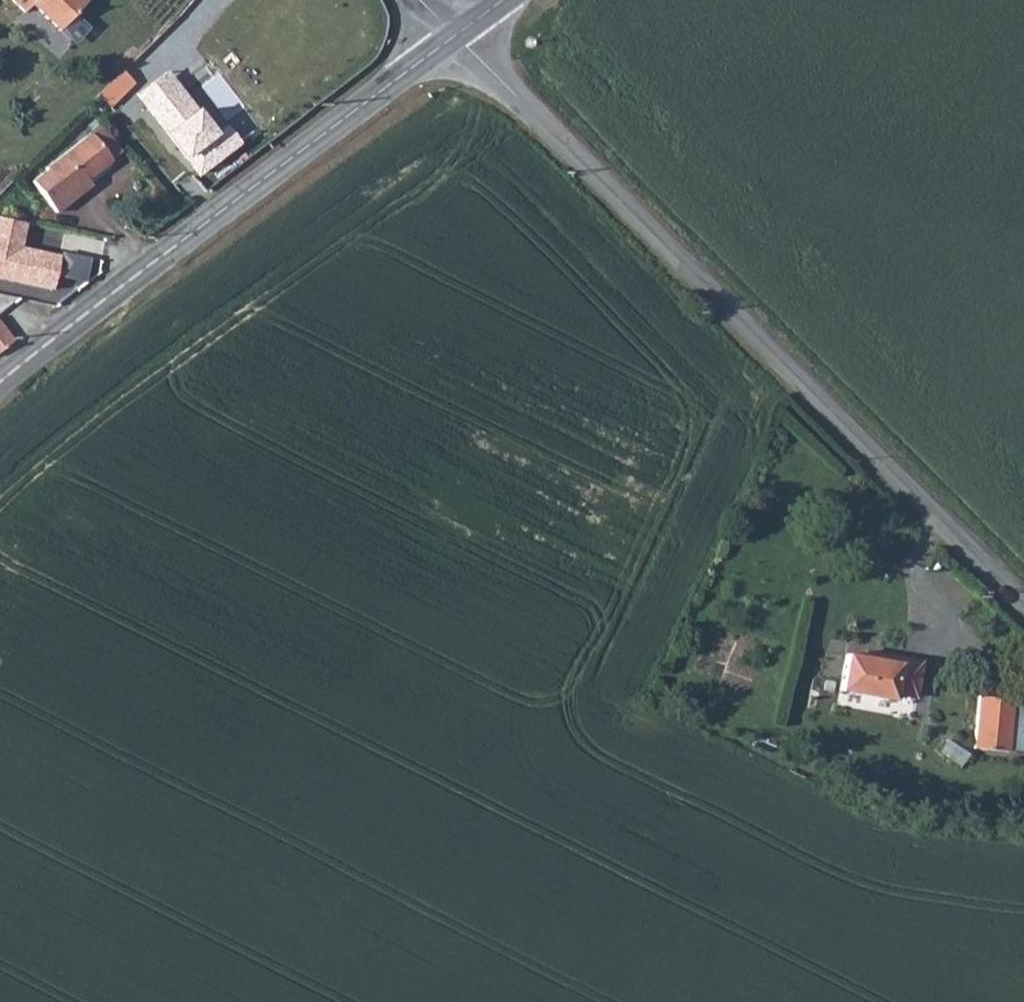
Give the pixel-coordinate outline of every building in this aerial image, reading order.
[(55,28),(83,0),(15,0),(23,7),(29,3),(55,28)] [(133,72),(125,64),(98,90),(110,102),(137,76),(133,72)] [(167,70),(134,95),(198,179),(244,144),(228,123),(215,133),(167,70)] [(89,182),(82,173),(112,148),(91,126),(31,181),(58,208),(89,182)] [(56,290),(63,254),(24,247),(28,221),(0,216),(0,280),(56,290)] [(11,342),(0,329),(0,350),(11,342)] [(884,684),(907,689),(914,653),(877,647),(876,657),(845,652),(838,689),(880,695),(884,684)] [(967,738),(997,741),(999,691),(971,689),(967,738)]
